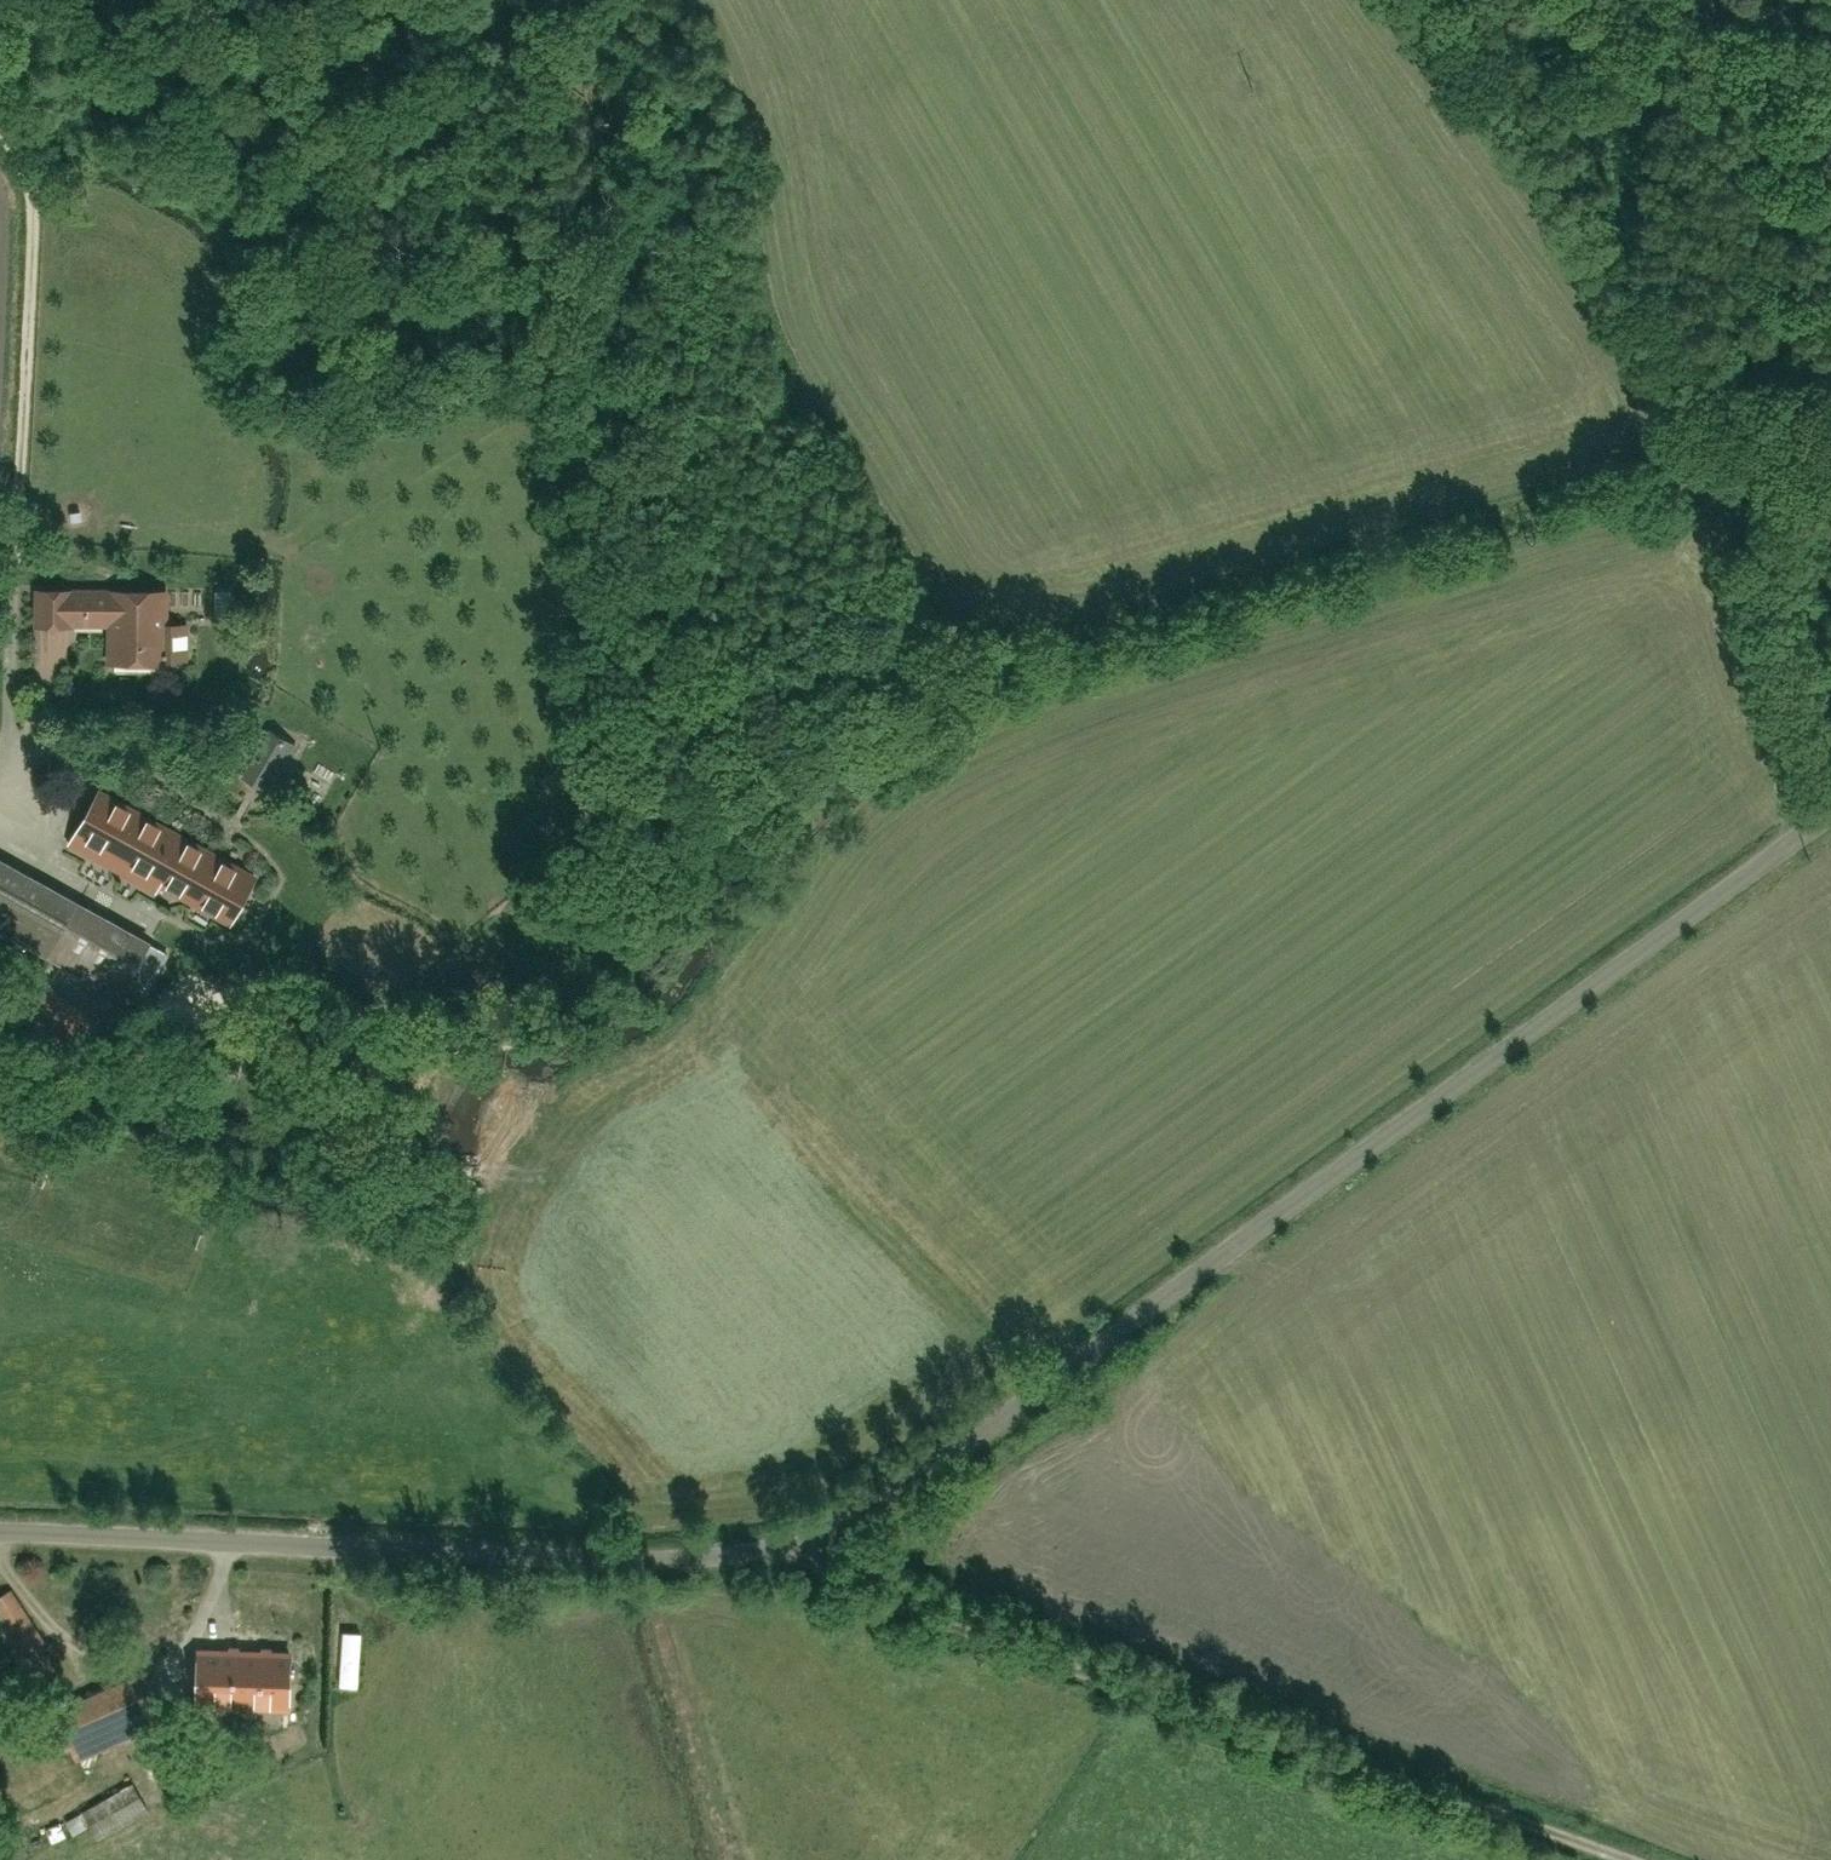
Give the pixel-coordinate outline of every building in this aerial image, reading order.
[(72,604),(72,592),(72,591),(38,591),(38,626),(72,626),(72,617),(72,613),(72,604)] [(72,613),(72,617),(113,617),(113,626),(113,663),(115,663),(141,663),(141,658),(161,658),(161,663),(164,663),(164,657),(188,657),(188,626),(164,626),(164,591),(113,591),(96,592),(72,592),(72,604),(72,613)] [(216,592),(216,617),(231,617),(232,591),(216,592)] [(72,617),(72,626),(113,626),(113,617),(72,617)] [(162,673),(161,663),(161,658),(141,658),(141,663),(115,663),(115,673),(162,673)] [(296,745),(270,731),(244,777),(270,792),(296,745)] [(99,792),(70,844),(155,892),(160,883),(232,922),(256,879),(99,792)] [(121,996),(124,989),(142,999),(168,953),(0,860),(0,928),(121,996)] [(49,988),(29,1022),(80,1050),(99,1016),(49,988)] [(0,1597),(0,1636),(35,1689),(64,1671),(11,1590),(0,1597)] [(199,1652),(197,1705),(289,1708),(291,1655),(199,1652)] [(56,1713),(77,1760),(158,1724),(138,1678),(56,1713)] [(83,1813),(97,1838),(148,1809),(133,1784),(83,1813)]
